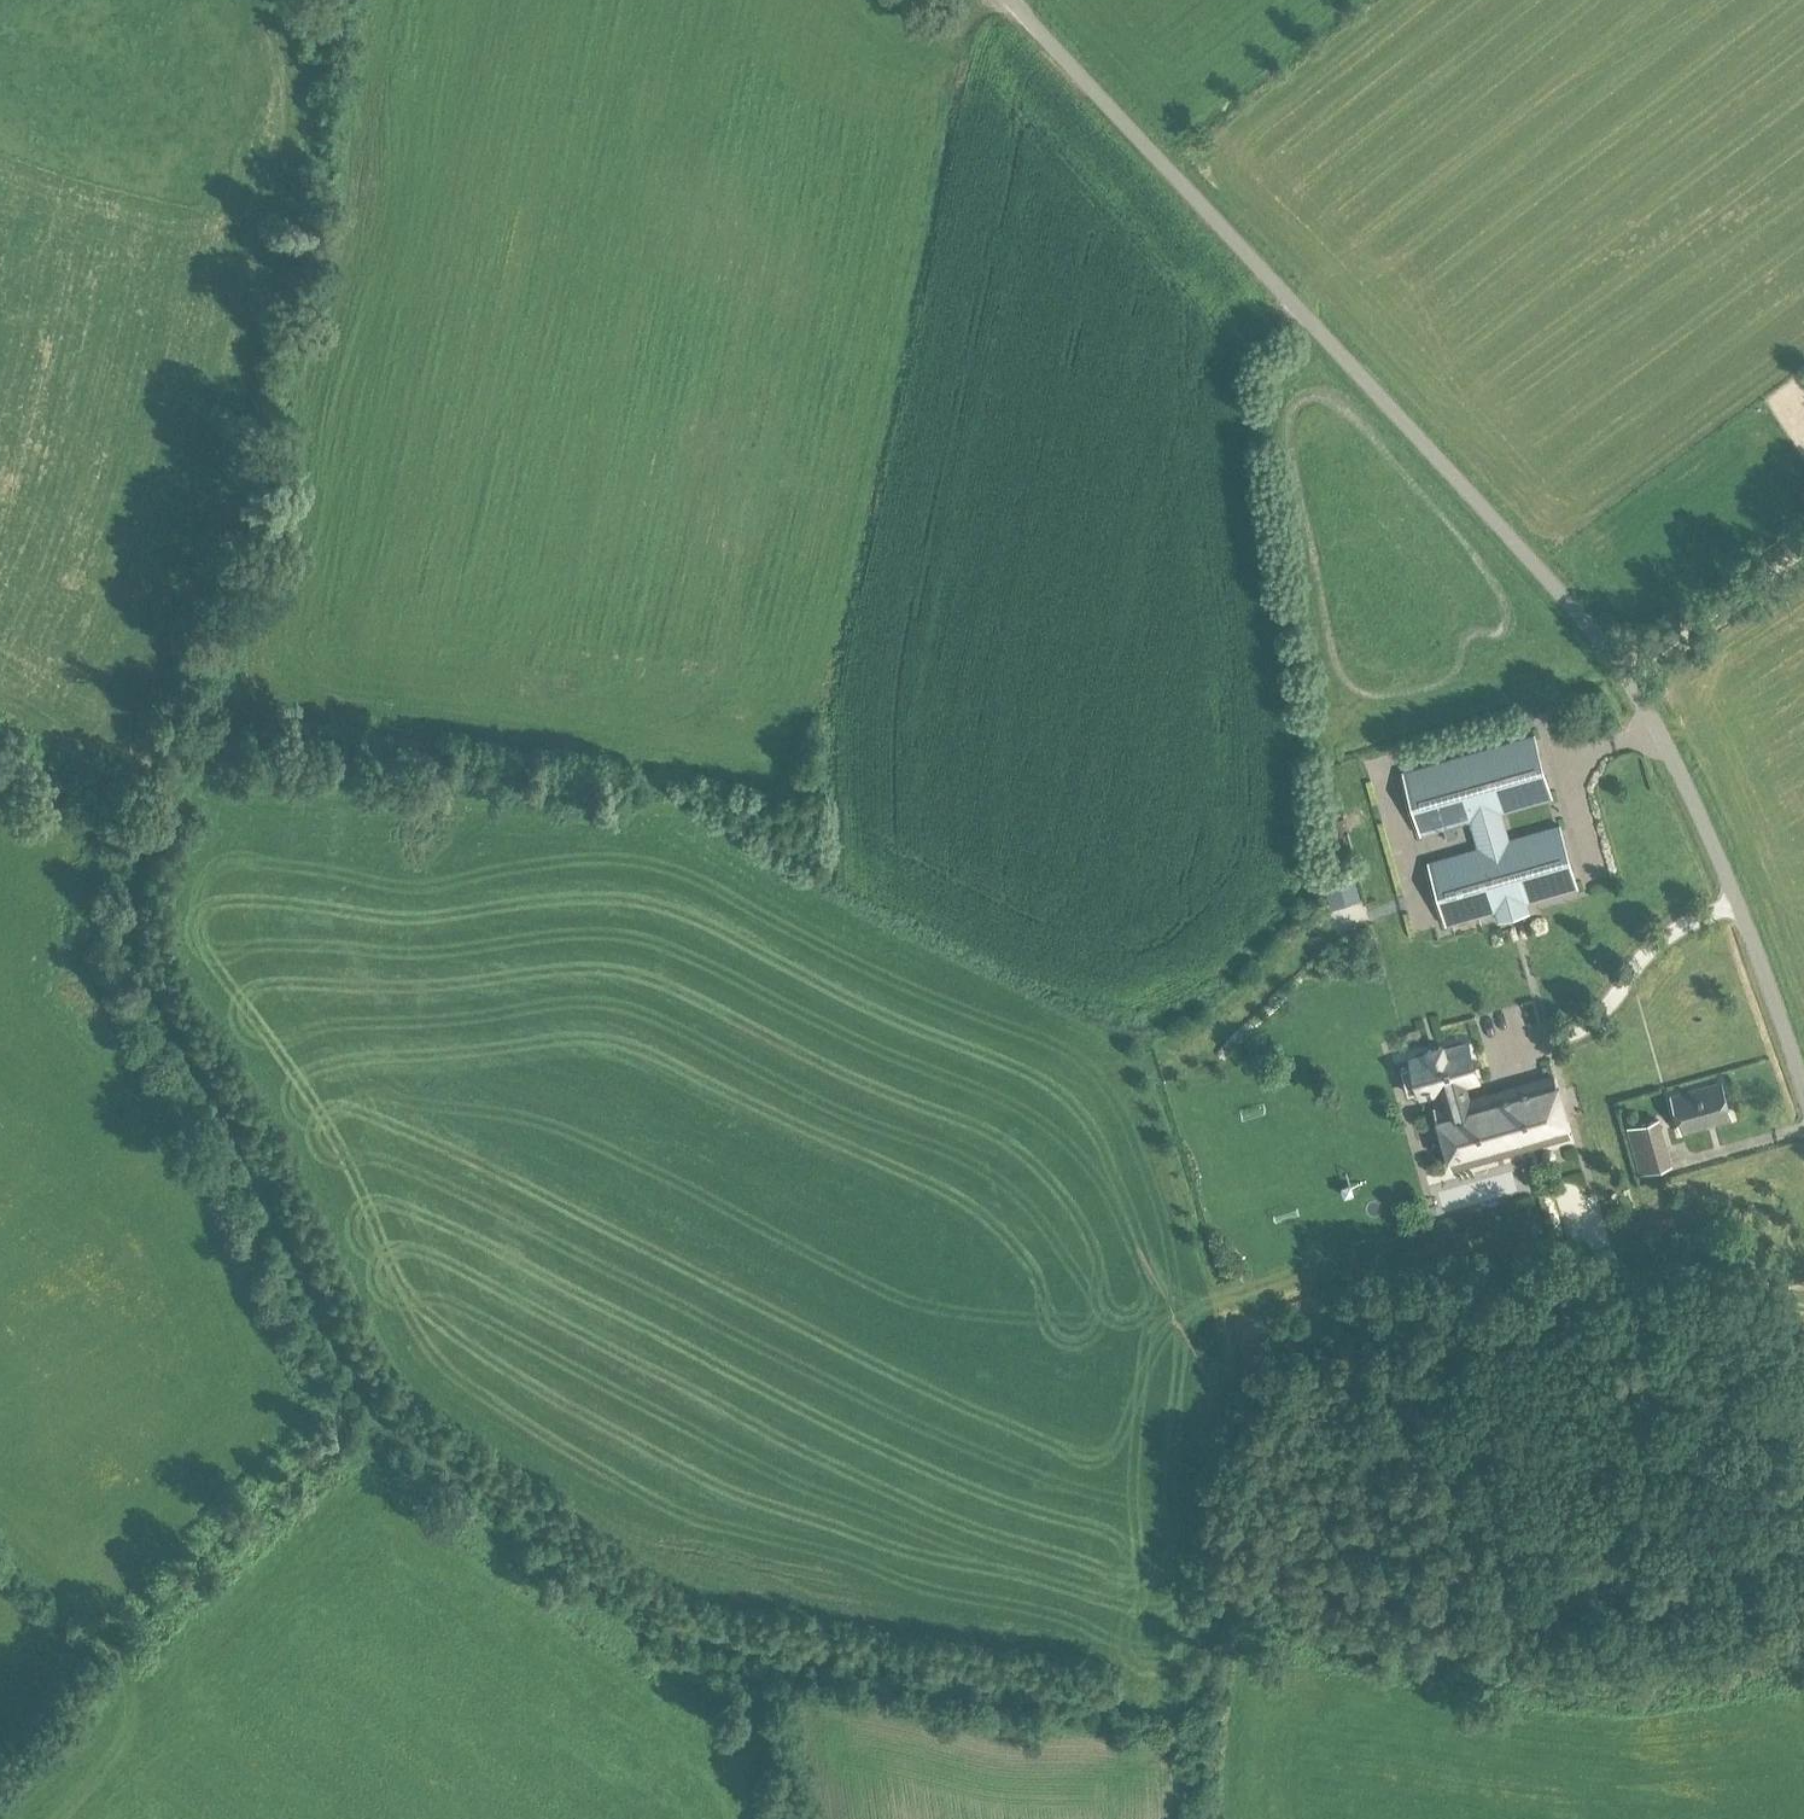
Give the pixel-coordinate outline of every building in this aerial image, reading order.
[(1552,794),(1534,734),(1407,771),(1424,830),(1469,817),(1478,848),(1429,862),(1447,923),(1495,910),(1498,920),(1527,911),(1524,900),(1576,885),(1559,825),(1509,840),(1500,809),(1552,794)] [(1339,874),(1327,878),(1332,893),(1344,889),(1339,874)] [(1573,1138),(1555,1076),(1470,1101),(1464,1081),(1476,1077),(1467,1046),(1442,1053),(1440,1048),(1431,1050),(1433,1056),(1413,1062),(1422,1093),(1439,1087),(1445,1108),(1437,1111),(1455,1173),(1573,1138)] [(1722,1080),(1671,1095),(1682,1135),(1734,1120),(1722,1080)] [(1660,1117),(1630,1126),(1642,1170),(1674,1161),(1660,1117)] [(1674,1216),(1658,1221),(1660,1230),(1677,1226),(1674,1216)] [(1533,1220),(1532,1246),(1554,1247),(1555,1221),(1533,1220)]
